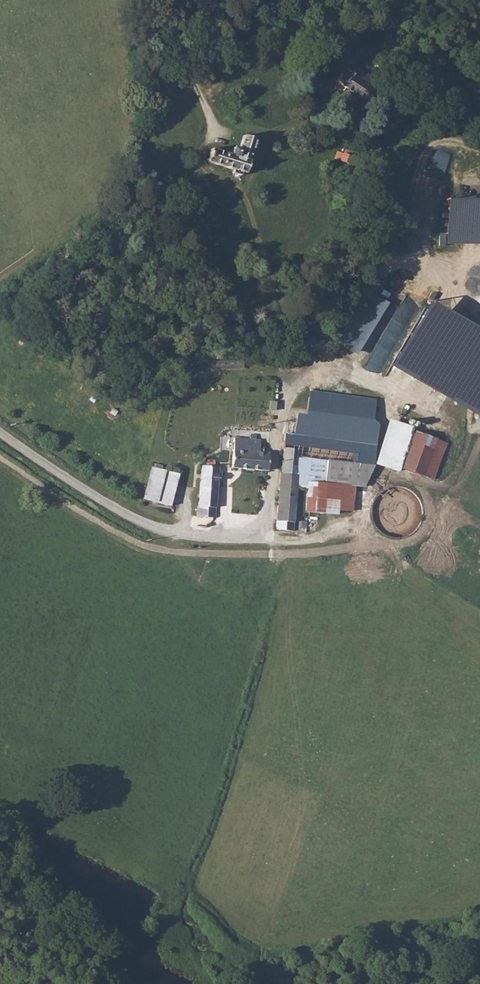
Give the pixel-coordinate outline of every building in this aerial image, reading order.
[(298,56),(283,48),(278,57),(293,66),(298,56)] [(363,86),(352,79),(345,92),(392,121),(395,117),(401,120),(404,115),(399,111),(400,109),(377,95),(381,88),(367,80),(363,86)] [(253,162),(259,140),(247,137),(243,149),(237,146),(233,156),(215,151),(211,164),(237,171),(236,176),(247,179),(249,175),(250,174),(255,162),(253,162)] [(352,157),(346,155),(343,162),(365,172),(368,165),(357,161),(359,157),(354,153),(352,157)] [(383,170),(384,159),(377,159),(376,169),(383,170)] [(450,195),(449,242),(479,242),(479,196),(450,195)] [(373,293),(341,345),(338,343),(334,349),(341,353),(344,349),(353,353),(360,340),(363,343),(388,302),(373,293)] [(433,301),(392,363),(479,414),(479,328),(433,301)] [(307,415),(373,424),(376,399),(312,390),(307,415)] [(307,415),(297,413),(295,422),(304,423),(307,415)] [(373,424),(307,415),(304,423),(290,531),(293,532),(306,532),(307,513),(338,515),(338,510),(352,511),(354,486),(365,486),(374,465),(376,445),(379,424),(373,424)] [(413,426),(388,419),(375,464),(398,471),(413,426)] [(294,434),(285,433),(283,448),(282,448),(281,473),(280,473),(276,521),(275,530),(290,531),(304,423),(295,422),(294,434)] [(447,443),(415,431),(402,467),(432,479),(447,443)] [(260,440),(234,437),(233,450),(232,469),(268,471),(268,452),(260,452),(260,440)] [(220,467),(200,465),(197,506),(197,516),(216,517),(217,507),(220,467)] [(179,473),(151,466),(143,498),(170,505),(179,473)]
